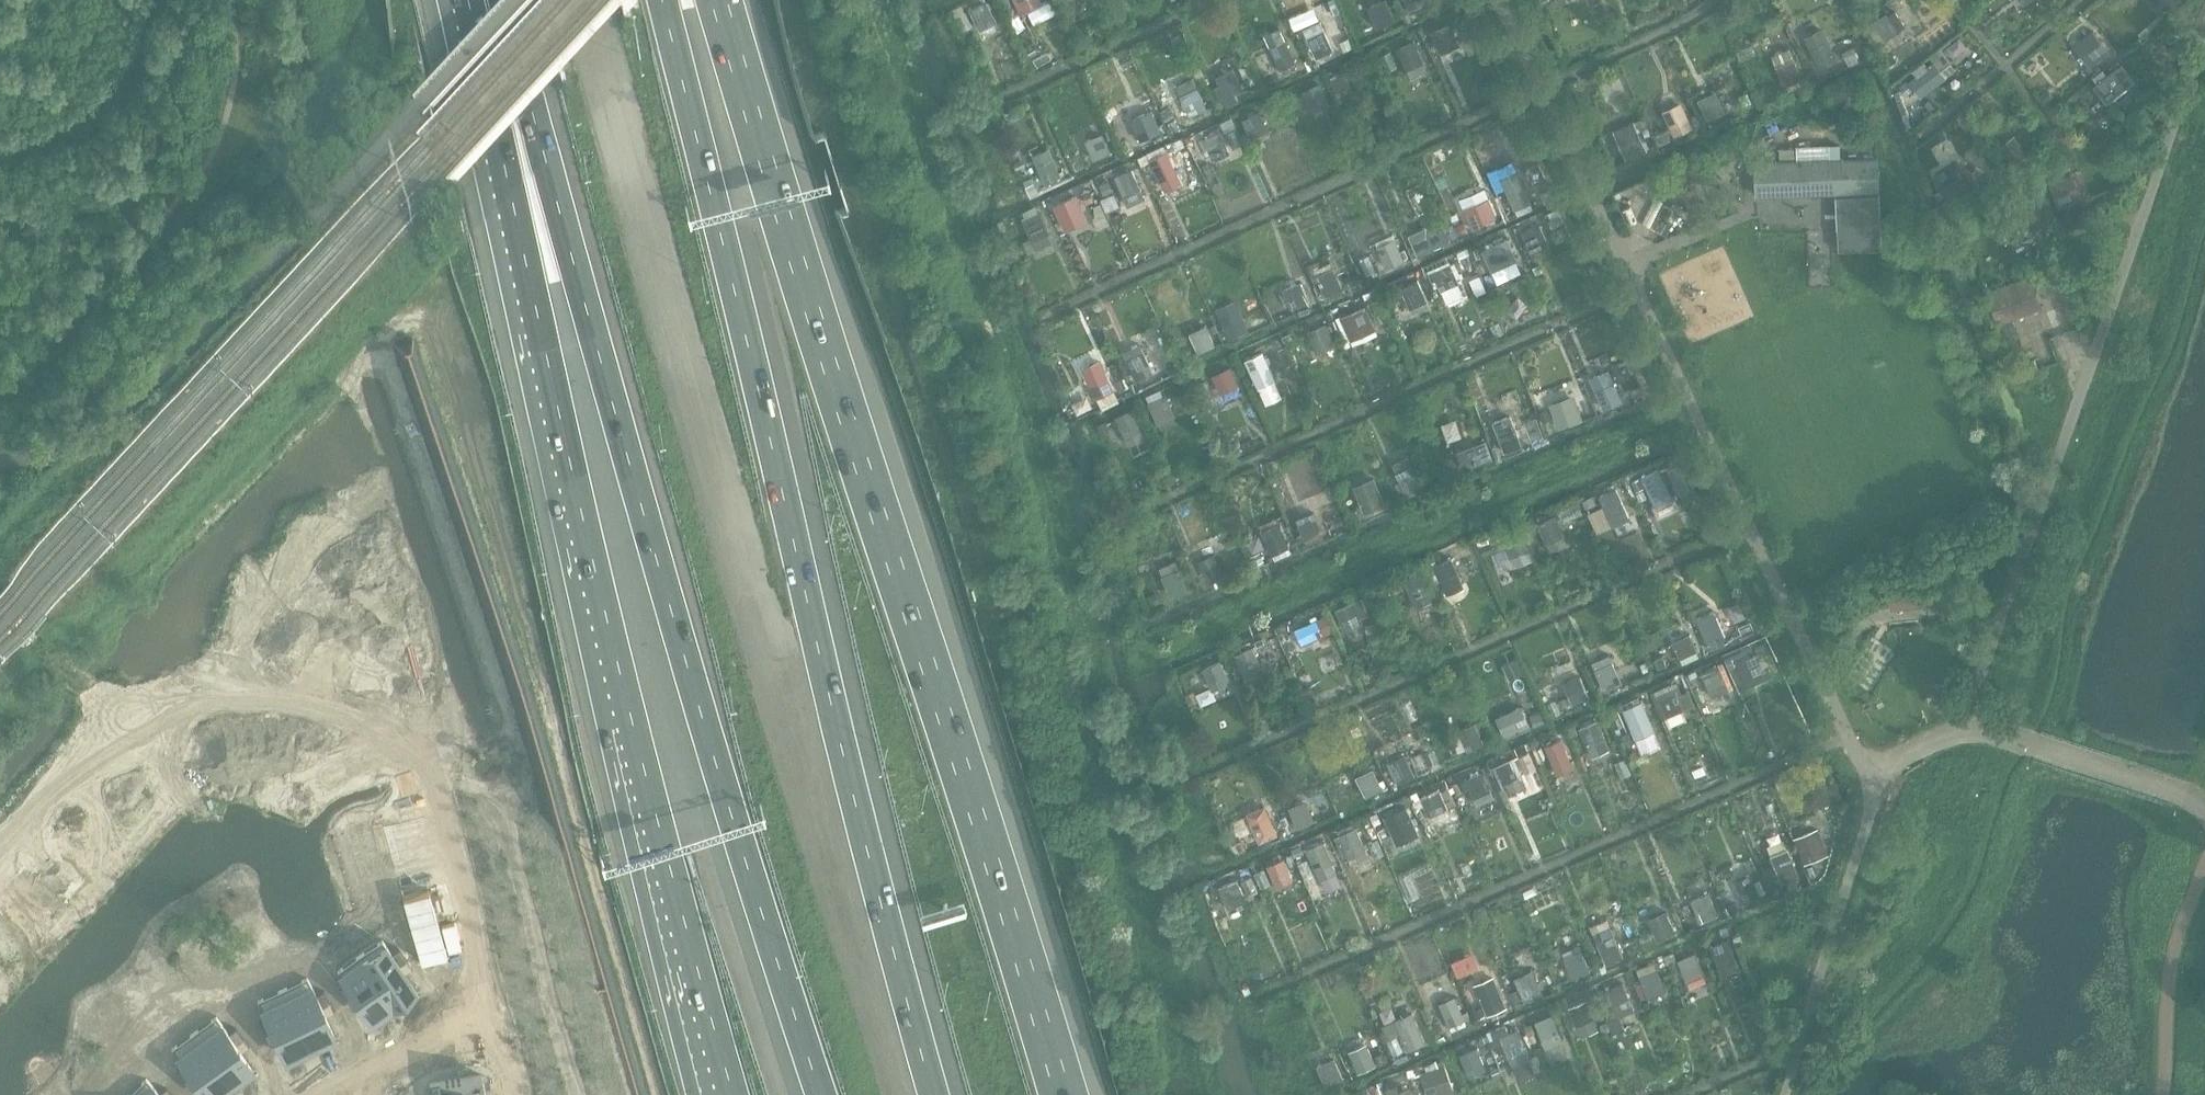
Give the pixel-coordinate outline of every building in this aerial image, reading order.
[(1019,12),(1044,1),(1044,0),(1014,0),(1019,12)] [(1029,10),(1038,28),(1061,17),(1053,0),(1050,0),(1029,10)] [(1399,20),(1391,0),(1384,0),(1372,4),(1380,27),(1399,20)] [(1414,9),(1427,1),(1427,0),(1409,0),(1414,9)] [(997,30),(986,5),(964,16),(976,40),(997,30)] [(1317,20),(1321,28),(1308,34),(1319,58),(1337,50),(1317,5),(1292,17),(1297,29),(1317,20)] [(1895,14),(1879,20),(1886,39),(1902,33),(1895,14)] [(1447,24),(1431,35),(1444,55),(1460,44),(1447,24)] [(1822,67),(1840,59),(1826,26),(1807,34),(1822,67)] [(1411,76),(1431,68),(1419,38),(1399,46),(1411,76)] [(1285,44),(1268,50),(1275,68),(1291,62),(1285,44)] [(1773,54),(1785,85),(1804,78),(1792,47),(1773,54)] [(2132,78),(2116,59),(2101,71),(2116,90),(2132,78)] [(1933,62),(1907,82),(1919,98),(1945,79),(1933,62)] [(1212,79),(1223,100),(1246,88),(1236,68),(1212,79)] [(1192,80),(1174,89),(1185,112),(1203,103),(1192,80)] [(1320,88),(1304,94),(1311,113),(1327,106),(1320,88)] [(1714,91),(1697,97),(1704,116),(1721,110),(1714,91)] [(1982,103),(1967,115),(1982,133),(1997,120),(1982,103)] [(1675,107),(1658,113),(1665,132),(1682,126),(1675,107)] [(1253,136),(1271,128),(1263,109),(1245,117),(1253,136)] [(1635,128),(1618,134),(1625,153),(1641,147),(1635,128)] [(1096,158),(1114,152),(1106,131),(1088,137),(1096,158)] [(1221,134),(1205,140),(1212,159),(1228,153),(1221,134)] [(2032,154),(2015,134),(1999,147),(2015,167),(2032,154)] [(1152,154),(1163,177),(1179,170),(1169,146),(1152,154)] [(1063,175),(1053,152),(1032,161),(1042,184),(1063,175)] [(1751,164),(1752,199),(1837,196),(1839,255),(1882,253),(1879,159),(1751,164)] [(1964,162),(1940,166),(1944,191),(1968,187),(1964,162)] [(1661,182),(1666,193),(1696,180),(1691,168),(1661,182)] [(1140,190),(1130,171),(1110,181),(1120,200),(1140,190)] [(2061,209),(2086,200),(2076,171),(2050,180),(2061,209)] [(1523,187),(1506,193),(1513,212),(1530,206),(1523,187)] [(2032,188),(2014,193),(2018,209),(2036,204),(2032,188)] [(1056,203),(1069,230),(1092,220),(1079,192),(1056,203)] [(1492,196),(1465,207),(1474,228),(1501,217),(1492,196)] [(1432,221),(1416,227),(1423,245),(1439,239),(1432,221)] [(1541,229),(1524,235),(1531,254),(1548,248),(1541,229)] [(1388,267),(1407,261),(1398,233),(1378,239),(1388,267)] [(1494,269),(1520,258),(1511,236),(1485,247),(1494,269)] [(1474,257),(1458,263),(1465,281),(1481,275),(1474,257)] [(1412,308),(1430,299),(1421,278),(1403,286),(1412,308)] [(1985,294),(1997,326),(2035,312),(2026,288),(2032,286),(2029,278),(1985,294)] [(1296,283),(1280,289),(1287,308),(1303,302),(1296,283)] [(1354,314),(1338,320),(1345,339),(1361,333),(1354,314)] [(1320,351),(1339,342),(1329,321),(1310,329),(1320,351)] [(1199,325),(1183,331),(1190,350),(1206,344),(1199,325)] [(1259,354),(1243,360),(1250,378),(1266,372),(1259,354)] [(1112,390),(1101,368),(1080,378),(1091,400),(1112,390)] [(1612,383),(1596,389),(1603,408),(1619,402),(1612,383)] [(1551,402),(1559,427),(1585,419),(1577,394),(1551,402)] [(1159,397),(1143,404),(1150,422),(1166,416),(1159,397)] [(1129,443),(1148,437),(1138,407),(1119,413),(1129,443)] [(1513,422),(1497,428),(1504,447),(1520,441),(1513,422)] [(1407,472),(1390,478),(1397,496),(1414,490),(1407,472)] [(1653,473),(1636,479),(1643,497),(1659,491),(1653,473)] [(1379,475),(1355,482),(1366,517),(1391,509),(1379,475)] [(1615,520),(1623,536),(1639,528),(1618,485),(1600,493),(1613,521),(1615,520)] [(1314,512),(1298,518),(1305,536),(1321,530),(1314,512)] [(1554,512),(1538,518),(1545,536),(1561,530),(1554,512)] [(1282,520),(1263,528),(1274,554),(1293,546),(1282,520)] [(361,528),(335,536),(350,582),(376,573),(368,550),(377,547),(372,535),(364,538),(361,528)] [(1516,557),(1533,548),(1525,529),(1507,537),(1516,557)] [(312,555),(303,558),(307,571),(316,568),(323,590),(350,582),(335,536),(308,545),(312,555)] [(1212,557),(1195,563),(1202,582),(1219,576),(1212,557)] [(1452,559),(1436,565),(1443,584),(1459,578),(1452,559)] [(1192,591),(1181,563),(1163,570),(1174,598),(1192,591)] [(1423,625),(1442,619),(1426,569),(1407,575),(1423,625)] [(1885,581),(1887,606),(1946,600),(1944,575),(1885,581)] [(261,597),(250,623),(294,641),(305,616),(283,606),(286,598),(274,593),(270,601),(261,597)] [(1349,602),(1330,612),(1340,632),(1359,622),(1349,602)] [(1712,610),(1693,620),(1703,640),(1722,630),(1712,610)] [(1669,629),(1682,658),(1700,650),(1687,621),(1669,629)] [(250,623),(240,648),(250,652),(246,661),(259,666),(262,657),(284,666),(294,641),(250,623)] [(373,624),(356,646),(394,675),(411,653),(403,647),(408,640),(398,632),(392,639),(373,624)] [(1255,643),(1239,649),(1246,668),(1262,662),(1255,643)] [(356,646),(340,668),(358,683),(353,690),(364,698),(369,691),(377,697),(394,675),(356,646)] [(1615,655),(1598,661),(1605,680),(1621,674),(1615,655)] [(1205,668),(1217,689),(1234,679),(1222,658),(1205,668)] [(1719,662),(1700,672),(1710,692),(1730,682),(1719,662)] [(1689,718),(1685,707),(1693,704),(1684,679),(1657,688),(1670,725),(1689,718)] [(1631,702),(1615,711),(1627,731),(1643,722),(1631,702)] [(1508,706),(1492,712),(1499,730),(1515,724),(1508,706)] [(1599,717),(1580,726),(1594,756),(1613,747),(1599,717)] [(247,753),(242,765),(251,769),(247,778),(272,789),(290,744),(265,734),(256,756),(247,753)] [(1561,737),(1544,743),(1551,762),(1568,756),(1561,737)] [(1427,742),(1411,748),(1417,767),(1434,761),(1427,742)] [(290,744),(272,789),(298,799),(301,789),(310,793),(315,780),(307,777),(316,755),(290,744)] [(1494,766),(1508,794),(1543,778),(1529,749),(1494,766)] [(1369,796),(1386,788),(1376,766),(1358,775),(1369,796)] [(1481,770),(1464,776),(1471,795),(1488,789),(1481,770)] [(1432,816),(1459,802),(1448,782),(1421,796),(1432,816)] [(376,799),(370,801),(378,828),(431,814),(422,787),(390,797),(387,787),(374,791),(376,799)] [(1298,794),(1282,800),(1289,819),(1305,813),(1298,794)] [(1269,804),(1236,817),(1248,848),(1281,834),(1269,804)] [(1398,806),(1382,812),(1389,830),(1405,824),(1398,806)] [(431,814),(378,828),(386,857),(392,855),(394,865),(408,861),(405,851),(439,842),(431,814)] [(72,824),(53,844),(92,880),(111,860),(99,849),(105,842),(95,833),(89,840),(72,824)] [(1352,863),(1371,856),(1359,824),(1340,831),(1352,863)] [(1821,825),(1795,836),(1806,862),(1832,851),(1821,825)] [(53,844),(34,864),(52,880),(46,887),(56,896),(62,890),(69,897),(87,877),(91,881),(92,880),(53,844)] [(1315,846),(1299,852),(1306,871),(1322,865),(1315,846)] [(1787,851),(1767,861),(1778,880),(1797,870),(1787,851)] [(1277,887),(1297,878),(1287,856),(1267,865),(1277,887)] [(1725,882),(1749,871),(1744,859),(1720,870),(1725,882)] [(1237,880),(1221,886),(1228,904),(1244,898),(1237,880)] [(1705,886),(1686,897),(1697,916),(1716,906),(1705,886)] [(1669,908),(1650,917),(1661,939),(1680,930),(1669,908)] [(1613,926),(1593,936),(1604,955),(1623,945),(1613,926)] [(1723,935),(1704,945),(1715,965),(1734,955),(1723,935)] [(384,944),(361,960),(394,1006),(416,990),(400,968),(408,963),(400,952),(393,957),(384,944)] [(1574,977),(1592,971),(1583,945),(1565,951),(1574,977)] [(1677,951),(1667,954),(1673,971),(1684,968),(1690,985),(1709,979),(1699,951),(1679,957),(1677,951)] [(361,960),(339,976),(348,989),(341,994),(349,1005),(356,1000),(372,1022),(394,1006),(361,960)] [(1531,968),(1512,979),(1521,996),(1540,985),(1531,968)] [(1655,968),(1638,974),(1645,993),(1661,987),(1655,968)] [(1498,973),(1475,983),(1490,1018),(1514,1008),(1498,973)] [(308,982),(283,994),(311,1049),(335,1037),(323,1013),(331,1008),(325,997),(317,1001),(308,982)] [(283,994),(258,1006),(268,1025),(260,1029),(266,1041),(274,1037),(286,1061),(311,1049),(283,994)] [(1453,998),(1437,1004),(1444,1022),(1460,1016),(1453,998)] [(1579,999),(1560,1010),(1570,1029),(1589,1019),(1579,999)] [(1400,1054),(1429,1042),(1416,1010),(1387,1022),(1400,1054)] [(1546,1047),(1566,1040),(1556,1012),(1537,1019),(1546,1047)] [(217,1023),(195,1039),(231,1088),(253,1072),(238,1050),(245,1045),(237,1034),(230,1039),(217,1023)] [(1514,1031),(1498,1037),(1505,1056),(1521,1050),(1514,1031)] [(173,1055),(185,1072),(178,1077),(186,1088),(193,1083),(202,1094),(222,1094),(231,1088),(195,1039),(173,1055)] [(1360,1071),(1379,1063),(1369,1041),(1351,1049),(1360,1071)] [(1481,1045),(1461,1052),(1468,1074),(1489,1067),(1481,1045)] [(1325,1055),(1308,1061),(1315,1079),(1331,1073),(1325,1055)] [(1433,1068),(1417,1074),(1424,1093),(1440,1087),(1433,1068)] [(430,1085),(432,1094),(486,1094),(482,1075),(430,1085)] [(1387,1087),(1390,1094),(1411,1094),(1404,1080),(1387,1087)] [(134,1094),(155,1094),(146,1085),(134,1094)]
